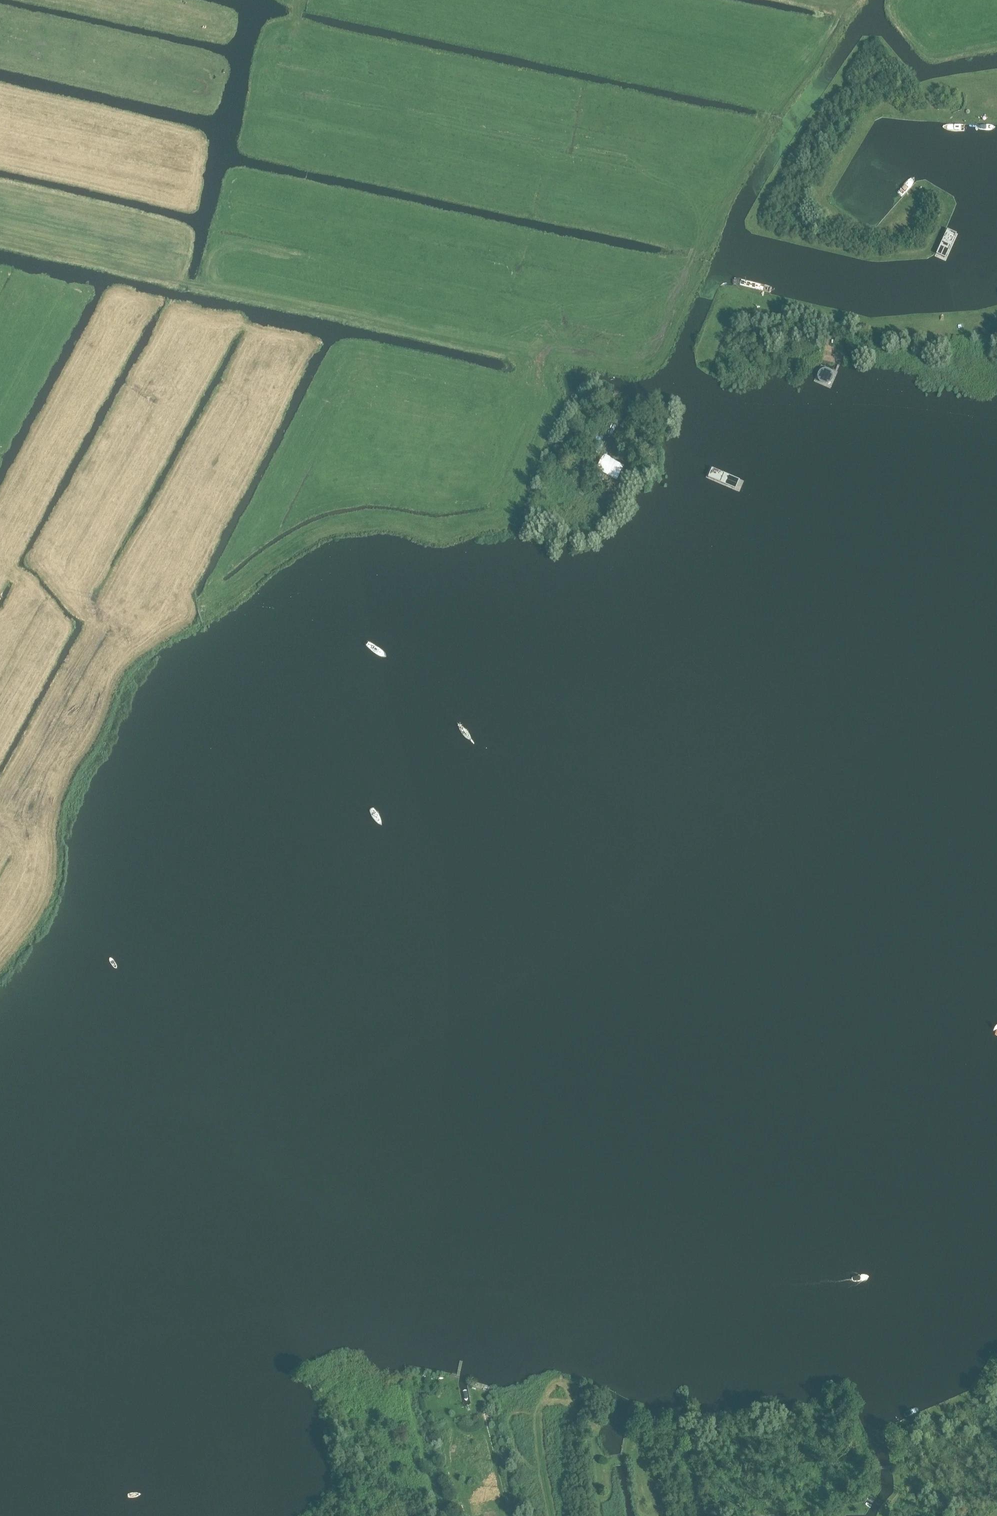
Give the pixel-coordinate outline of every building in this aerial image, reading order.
[(814,381),(831,388),(838,371),(820,364),(814,381)] [(604,459),(598,469),(612,477),(616,479),(624,465),(606,455),(604,459)]
